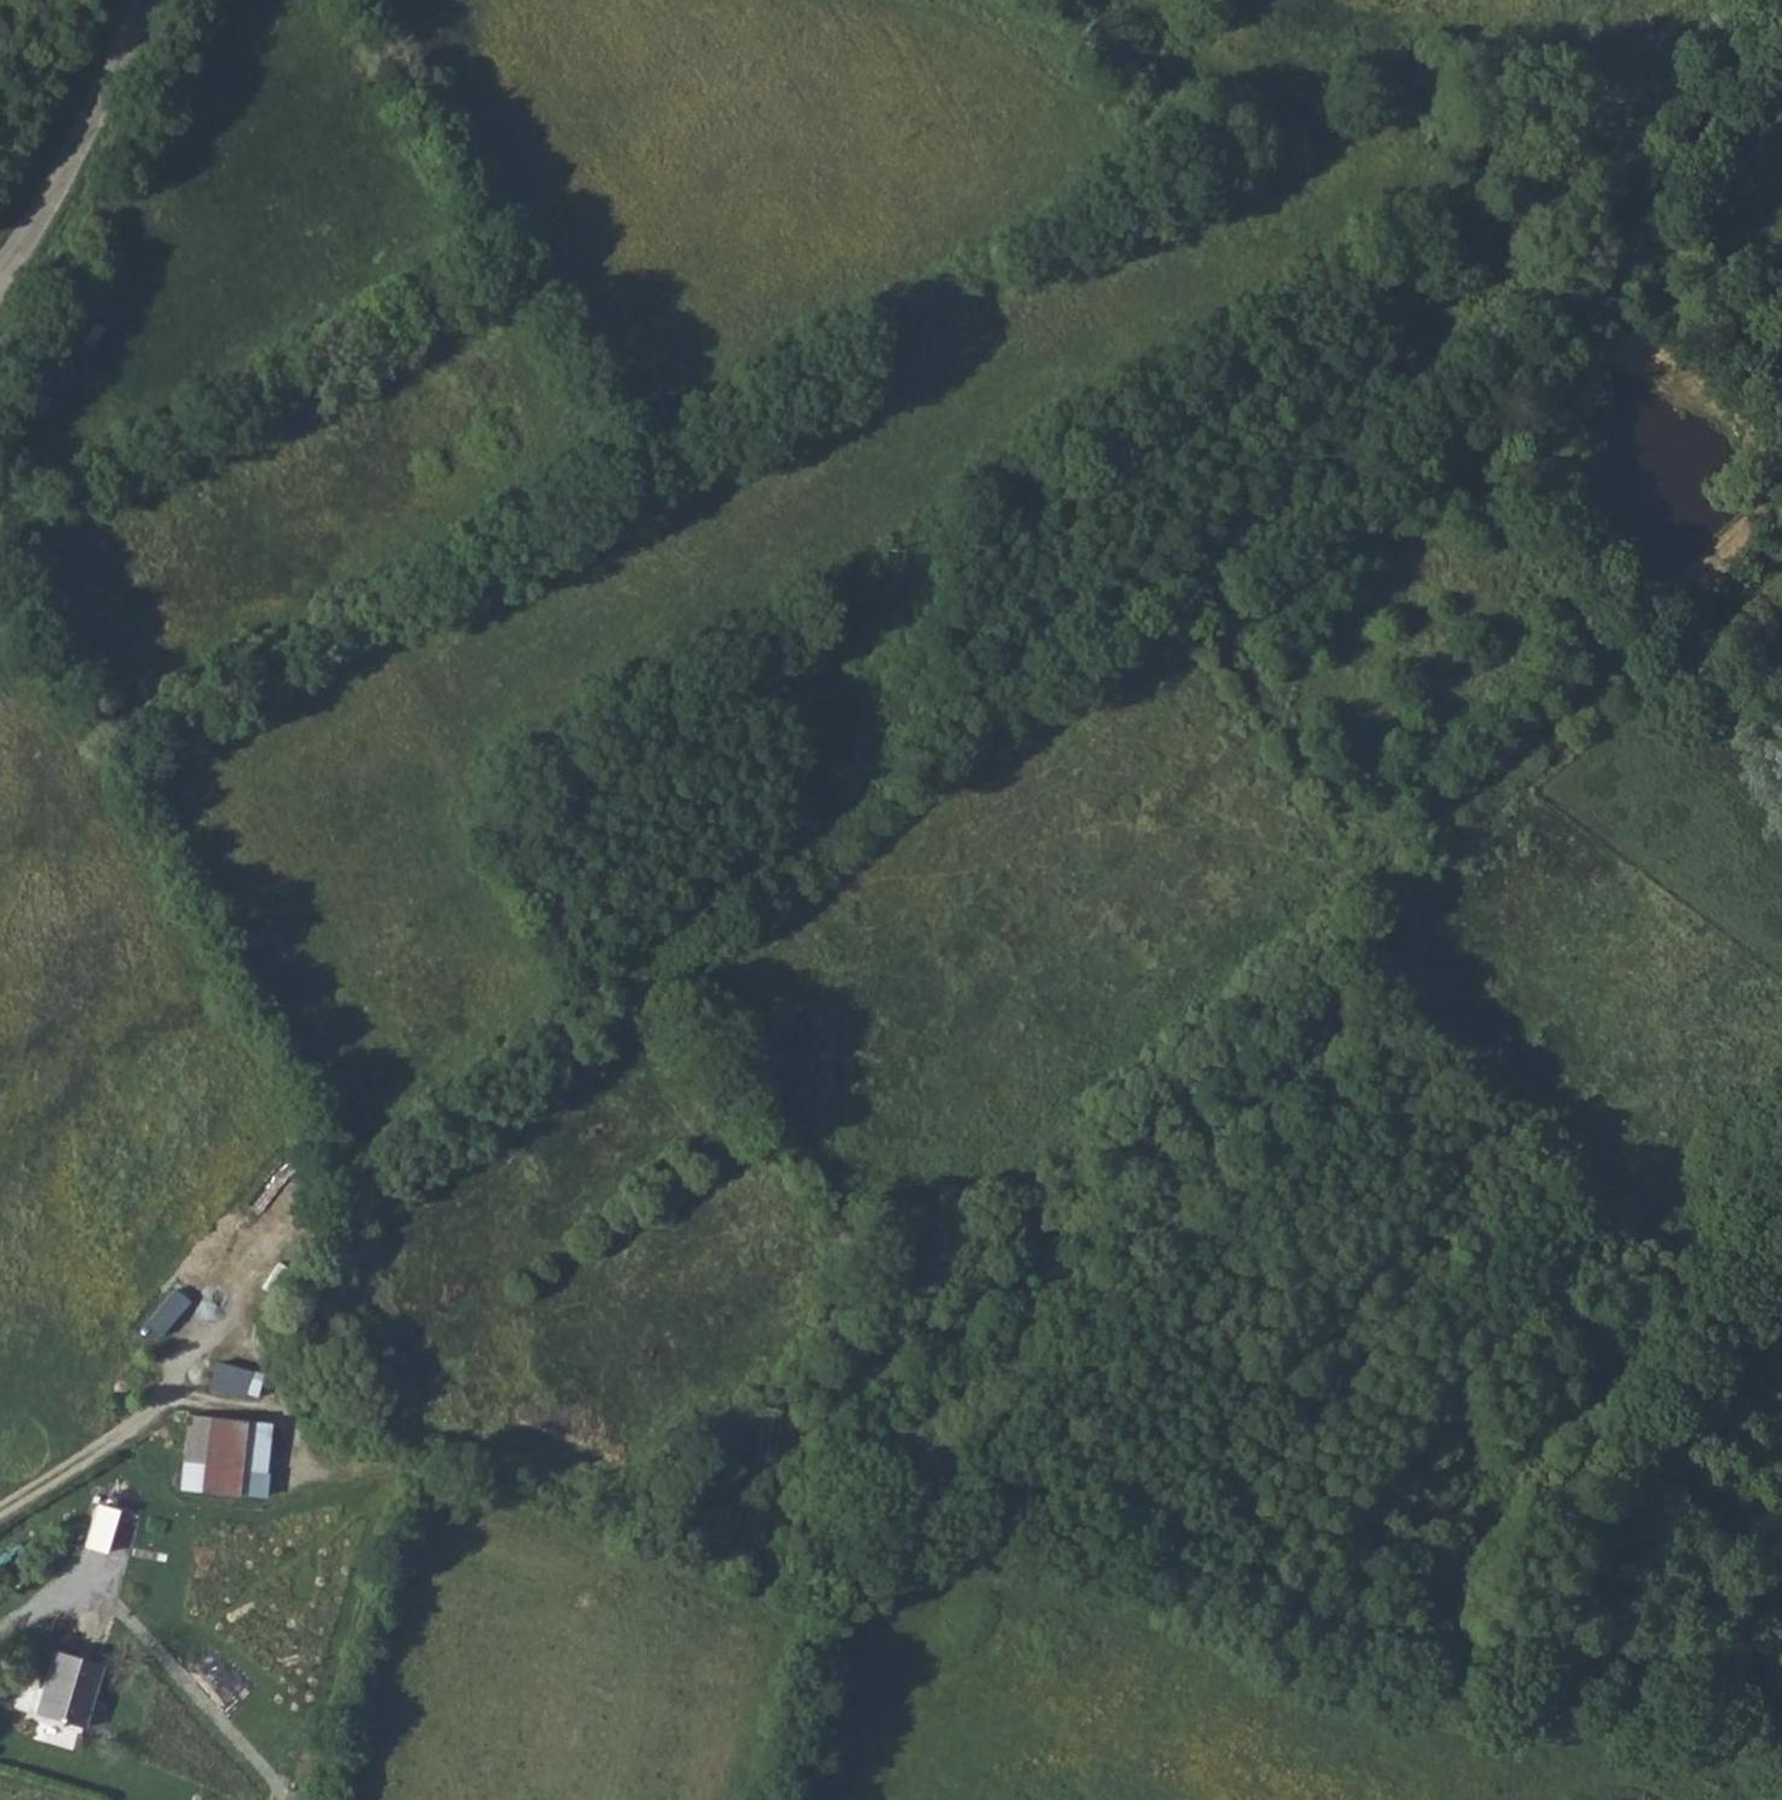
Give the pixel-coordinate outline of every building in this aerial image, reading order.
[(210,1387),(246,1397),(254,1368),(218,1358),(210,1387)] [(175,1489),(237,1496),(245,1421),(184,1414),(175,1489)] [(266,1423),(245,1421),(237,1496),(258,1499),(266,1423)] [(42,1652),(23,1717),(75,1733),(94,1668),(42,1652)]
